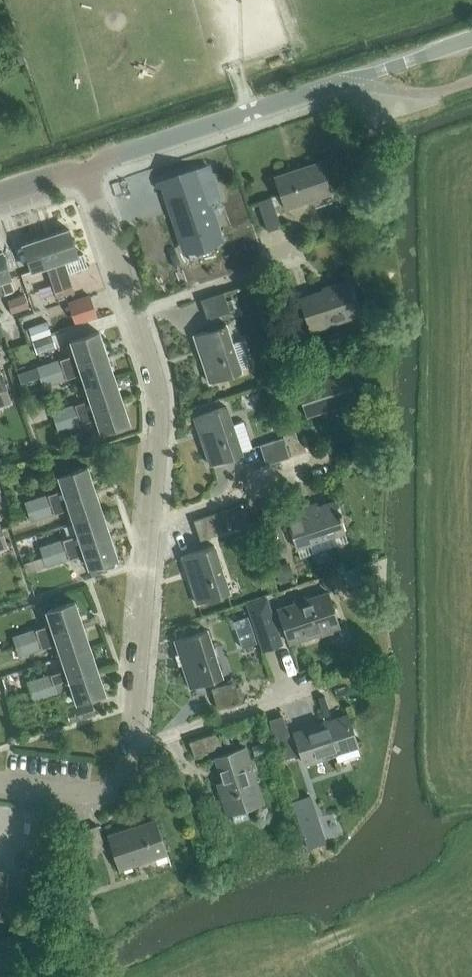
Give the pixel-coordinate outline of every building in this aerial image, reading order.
[(285,207),(330,192),(320,162),(275,177),(285,207)] [(193,195),(218,186),(213,173),(188,181),(193,195)] [(267,231),(268,231),(280,227),(270,197),(257,202),(267,231)] [(186,250),(218,239),(205,199),(173,210),(186,250)] [(64,260),(78,255),(69,229),(46,237),(61,282),(70,279),(64,260)] [(61,282),(46,237),(23,244),(32,271),(46,266),(52,285),(61,282)] [(5,293),(13,290),(0,252),(0,281),(1,281),(5,293)] [(70,279),(61,282),(65,295),(74,292),(70,279)] [(311,330),(360,313),(349,279),(333,285),(333,286),(300,297),(311,330)] [(61,282),(52,285),(56,298),(65,295),(61,282)] [(206,319),(229,312),(222,292),(200,300),(206,319)] [(15,297),(19,310),(28,308),(23,294),(15,297)] [(96,317),(94,310),(89,295),(68,302),(75,324),(96,317)] [(6,300),(10,313),(19,310),(15,297),(6,300)] [(31,341),(50,334),(46,321),(27,328),(31,341)] [(225,324),(193,335),(209,382),(241,372),(240,367),(250,364),(242,340),(232,344),(225,324)] [(106,354),(98,331),(70,341),(75,354),(59,359),(62,369),(78,364),(78,363),(106,354)] [(35,353),(54,347),(51,336),(32,342),(35,353)] [(85,386),(113,377),(106,354),(78,363),(78,364),(62,369),(65,378),(81,373),(85,386)] [(39,376),(62,369),(59,359),(36,367),(39,376)] [(42,386),(65,378),(62,369),(39,376),(42,386)] [(307,415),(355,399),(345,369),(297,385),(307,415)] [(10,400),(0,371),(0,403),(10,400)] [(121,399),(113,377),(85,386),(89,399),(73,404),(77,414),(93,409),(121,399)] [(269,387),(276,410),(286,406),(279,384),(269,387)] [(100,432),(128,422),(121,399),(93,409),(77,414),(80,423),(96,418),(100,432)] [(54,421),(77,414),(73,404),(51,412),(54,421)] [(226,406),(193,417),(210,465),(242,454),(241,450),(252,447),(243,421),(232,425),(226,406)] [(57,431),(80,423),(77,414),(54,421),(57,431)] [(277,420),(282,437),(285,443),(296,439),(289,416),(277,420)] [(284,444),(285,443),(282,437),(259,445),(265,464),(288,457),(284,444)] [(94,490),(86,466),(58,476),(62,489),(47,494),(50,504),(94,490)] [(73,521),(101,512),(94,490),(50,504),(53,514),(69,509),(73,521)] [(27,512),(50,504),(47,494),(23,502),(27,512)] [(295,548),(345,531),(340,518),(343,517),(339,506),(337,507),(334,500),(318,506),(316,502),(284,513),(295,548)] [(279,526),(272,503),(261,507),(268,529),(279,526)] [(30,522),(53,514),(50,504),(27,512),(30,522)] [(65,549),(109,534),(101,512),(73,521),(77,534),(61,539),(65,549)] [(199,540),(222,532),(215,513),(192,520),(199,540)] [(286,549),(279,526),(268,529),(261,531),(268,554),(286,549)] [(88,567),(116,557),(109,534),(65,549),(68,559),(84,554),(88,567)] [(42,557),(65,549),(61,539),(38,547),(42,557)] [(197,603),(229,593),(214,545),(182,556),(197,603)] [(45,567),(68,559),(65,549),(42,557),(45,567)] [(280,584),(290,580),(285,563),(274,567),(280,584)] [(355,567),(343,571),(346,584),(359,580),(355,567)] [(289,643),(338,626),(327,592),(278,608),(289,643)] [(37,639),(82,624),(74,601),(46,611),(50,624),(34,629),(37,639)] [(278,657),(271,634),(275,633),(267,609),(248,615),(256,639),(259,649),(263,662),(275,658),(278,657)] [(61,656),(89,647),(82,624),(37,639),(40,649),(57,644),(61,656)] [(15,646),(37,639),(34,629),(12,637),(15,646)] [(189,687),(222,677),(207,629),(174,640),(189,687)] [(18,656),(40,649),(37,639),(15,646),(18,656)] [(245,654),(259,649),(256,639),(241,643),(245,654)] [(68,679),(97,669),(89,647),(61,656),(65,669),(50,674),(53,684),(68,679)] [(97,669),(68,679),(53,684),(56,694),(72,688),(76,702),(104,692),(97,669)] [(30,691),(53,684),(50,674),(26,682),(30,691)] [(217,709),(239,702),(233,682),(211,689),(217,709)] [(33,701),(56,694),(53,684),(30,691),(33,701)] [(29,691),(22,693),(26,704),(32,702),(29,691)] [(70,722),(93,714),(89,702),(66,709),(70,722)] [(282,715),(270,719),(268,720),(281,760),(295,755),(282,715)] [(305,764),(357,746),(346,715),(294,732),(305,764)] [(193,755),(221,746),(216,732),(188,741),(193,755)] [(230,745),(227,736),(222,738),(224,746),(230,745)] [(244,747),(215,757),(225,787),(219,789),(227,814),(232,812),(235,822),(250,817),(246,807),(262,802),(244,747)] [(291,801),(307,848),(325,842),(310,795),(291,801)] [(119,869),(167,853),(155,818),(107,834),(119,869)] [(93,851),(105,847),(97,824),(86,828),(93,851)]
